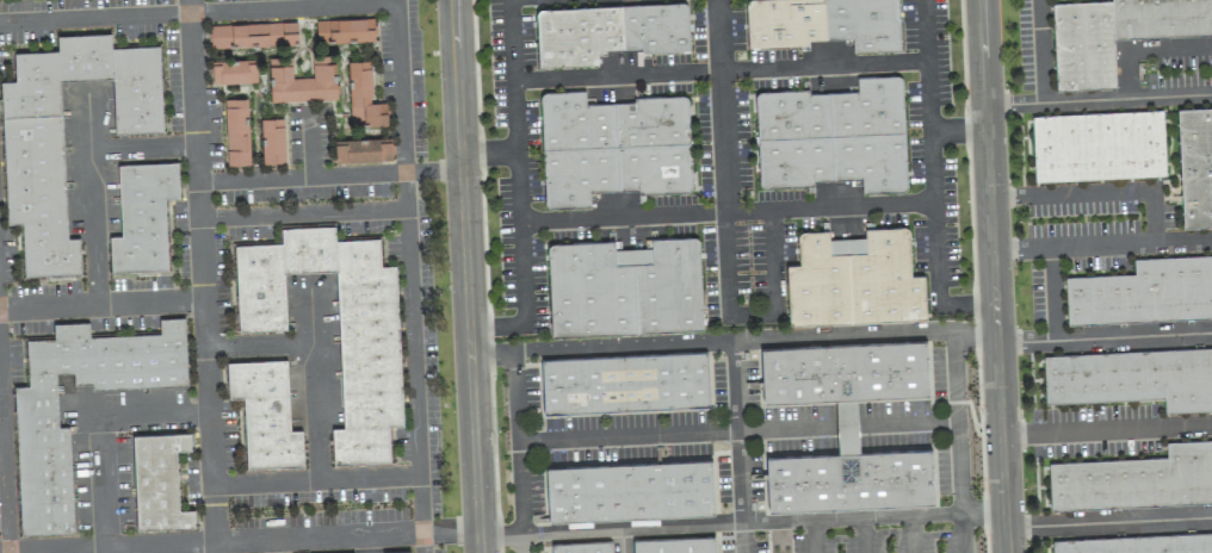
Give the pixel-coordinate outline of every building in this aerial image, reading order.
[(898,0),(746,0),(748,47),(810,45),(810,40),(852,38),(852,51),(900,50),(898,0)] [(1111,1),(1052,3),(1055,90),(1115,88),(1114,39),(1211,35),(1211,0),(1111,0),(1111,1)] [(597,64),(597,52),(689,48),(687,3),(536,8),(538,66),(597,64)] [(374,41),(373,18),(316,19),(317,42),(374,41)] [(209,25),(210,48),(297,45),(296,22),(209,25)] [(162,132),(159,46),(111,48),(111,33),(56,36),(57,51),(14,52),(15,81),(0,81),(6,224),(21,223),(24,276),(80,274),(79,237),(67,238),(60,80),(112,77),(114,134),(162,132)] [(270,101),(335,100),(334,54),(312,55),(313,77),(292,78),(291,57),(269,57),(270,101)] [(386,102),(372,102),(370,60),(348,61),(350,126),(387,124),(386,102)] [(256,82),(256,61),(211,62),(211,83),(256,82)] [(755,92),(758,186),(862,182),(862,193),(906,191),(902,76),(856,77),(857,91),(810,93),(810,90),(755,92)] [(589,193),(691,190),(688,95),(632,97),(633,102),(585,104),(585,91),(540,92),(544,208),(590,206),(589,193)] [(247,98),(225,98),(227,165),(249,164),(247,98)] [(1178,109),(1181,227),(1211,226),(1211,108),(1178,109)] [(1032,115),(1034,182),(1165,177),(1163,111),(1032,115)] [(261,163),(285,162),(284,118),(261,118),(261,163)] [(391,139),(334,140),(335,162),(392,160),(391,139)] [(117,164),(120,236),(109,236),(110,272),(167,270),(165,199),(179,198),(178,162),(117,164)] [(238,331),(286,329),(284,273),(336,272),(342,427),(331,428),(333,464),(390,462),(388,426),(402,426),(396,265),(380,266),(379,238),(335,240),(334,226),(280,227),(281,243),(234,244),(238,331)] [(925,320),(924,275),(911,276),(909,227),(864,228),(865,238),(828,239),(828,231),(798,231),(799,265),(786,265),(788,324),(925,320)] [(551,336),(702,330),(699,237),(644,239),(645,248),(615,249),(614,241),(547,243),(551,336)] [(1211,319),(1211,255),(1133,258),(1134,274),(1065,276),(1067,324),(1211,319)] [(20,535),(73,533),(69,426),(58,427),(56,374),(73,373),(73,386),(91,385),(91,390),(187,386),(184,317),(159,318),(159,333),(89,336),(88,322),(53,323),(53,338),(26,340),(28,386),(13,386),(20,535)] [(934,505),(932,449),(858,452),(856,399),(928,396),(926,341),(761,347),(763,403),(835,401),(837,454),(764,456),(766,511),(934,505)] [(1044,403),(1163,399),(1164,412),(1211,411),(1211,348),(1043,354),(1044,403)] [(541,358),(543,413),(709,407),(707,352),(541,358)] [(245,468),(303,466),(302,429),(289,430),(287,359),(227,361),(228,398),(243,398),(245,468)] [(132,435),(136,529),(194,527),(194,509),(178,509),(176,451),(190,450),(190,433),(132,435)] [(1050,510),(1211,504),(1211,440),(1165,442),(1166,457),(1048,462),(1050,510)] [(712,460),(546,466),(548,521),(714,515),(712,460)] [(1052,552),(1211,552),(1211,533),(1051,538),(1052,552)] [(633,552),(715,552),(715,536),(633,539),(633,552)] [(611,541),(551,543),(551,552),(611,552),(611,541)]
